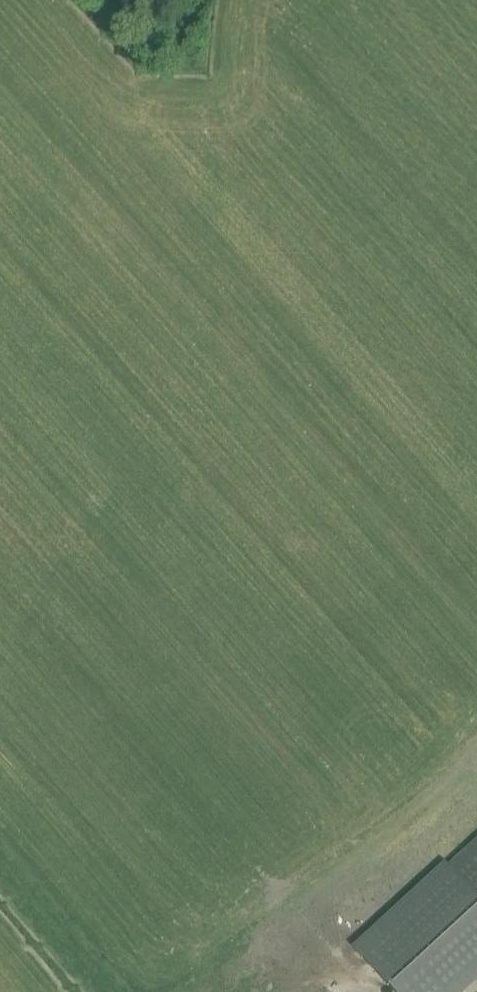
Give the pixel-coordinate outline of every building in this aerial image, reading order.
[(355,948),(395,991),(458,991),(476,975),(476,839),(449,865),(448,863),(355,948)]
